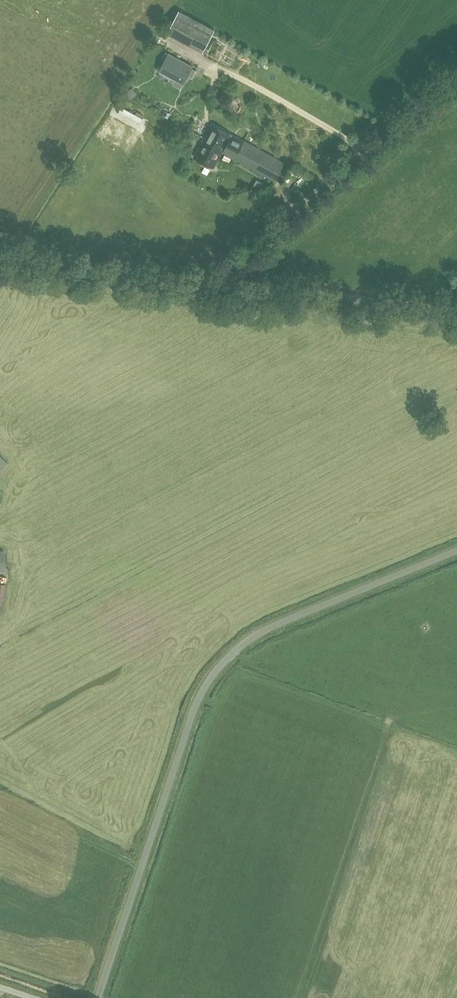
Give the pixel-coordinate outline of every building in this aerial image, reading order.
[(167,33),(203,52),(216,29),(180,9),(167,33)] [(168,56),(159,72),(182,85),(186,78),(190,80),(195,72),(190,70),(191,68),(168,56)] [(126,92),(131,98),(137,93),(132,87),(126,92)] [(134,118),(140,121),(143,114),(138,111),(134,118)] [(222,152),(275,181),(285,162),(212,123),(194,157),(214,168),(222,152)] [(263,191),(266,184),(259,181),(256,188),(263,191)]
